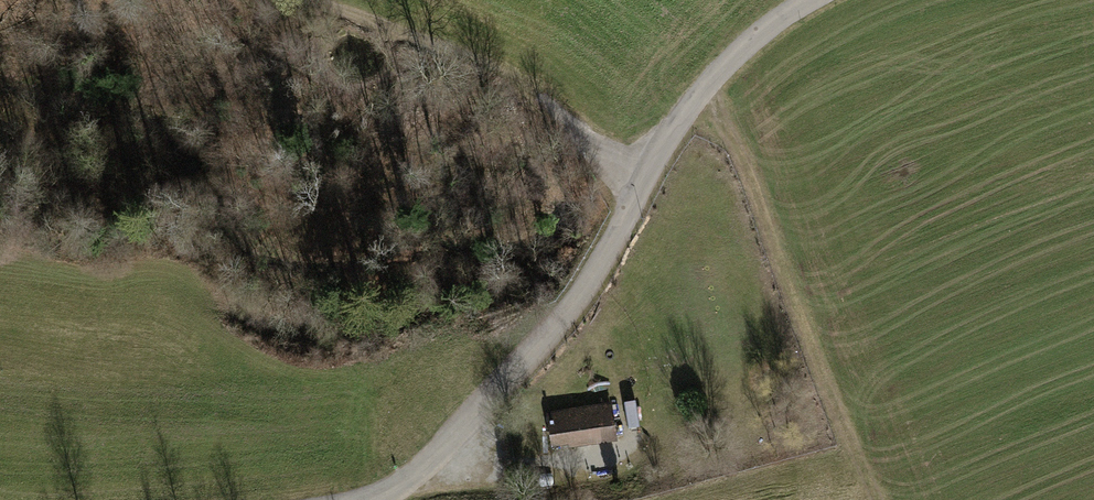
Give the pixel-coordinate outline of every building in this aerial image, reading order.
[(608,402),(544,414),(551,448),(615,436),(608,402)]
